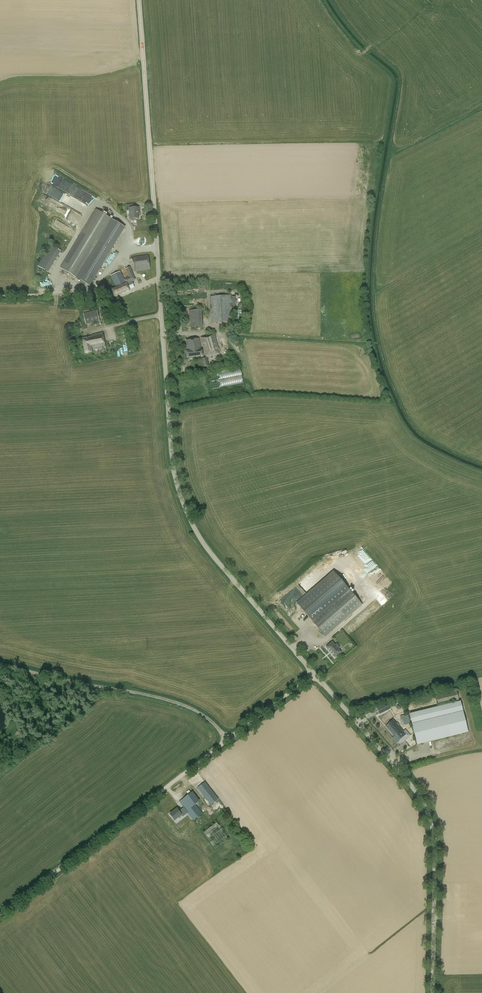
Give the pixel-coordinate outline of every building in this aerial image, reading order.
[(48,185),(45,193),(53,196),(56,189),(53,188),(54,186),(56,186),(59,177),(56,176),(52,186),(48,185)] [(129,208),(129,209),(129,211),(130,219),(138,219),(138,212),(139,212),(139,207),(135,208),(129,208)] [(96,210),(82,232),(60,268),(77,279),(90,287),(112,251),(126,228),(96,210)] [(48,273),(61,252),(50,245),(37,267),(48,273)] [(148,255),(133,258),(134,271),(150,269),(148,255)] [(130,290),(129,287),(131,287),(131,288),(135,287),(133,281),(136,280),(130,267),(126,269),(129,277),(124,279),(120,271),(111,276),(115,288),(112,289),(115,296),(130,290)] [(231,295),(210,296),(212,323),(233,321),(231,295)] [(202,310),(189,311),(189,320),(185,320),(186,328),(203,327),(202,310)] [(97,311),(83,314),(86,325),(100,322),(97,311)] [(92,335),(92,337),(82,339),(84,354),(92,353),(92,356),(107,353),(103,332),(92,335)] [(205,355),(205,358),(220,353),(215,334),(200,338),(205,355)] [(202,350),(201,350),(199,338),(186,341),(187,348),(185,349),(186,351),(186,358),(203,356),(202,350)] [(243,383),(240,369),(214,374),(215,378),(210,379),(212,389),(243,383)] [(295,603),(325,637),(362,605),(333,571),(295,603)] [(341,653),(332,642),(326,648),(335,658),(341,653)] [(456,690),(436,695),(438,705),(455,701),(459,700),(456,690)] [(455,703),(410,714),(417,745),(468,732),(460,701),(459,702),(459,700),(455,701),(455,703)] [(393,720),(385,726),(394,736),(395,735),(399,741),(406,735),(398,726),(396,723),(393,720)] [(219,799),(205,782),(197,788),(211,805),(219,799)] [(182,815),(186,811),(193,820),(202,813),(195,805),(200,801),(193,792),(179,802),(183,808),(179,811),(177,809),(170,814),(175,821),(182,815)] [(213,846),(216,849),(229,839),(226,836),(227,836),(217,822),(203,833),(213,846)]
